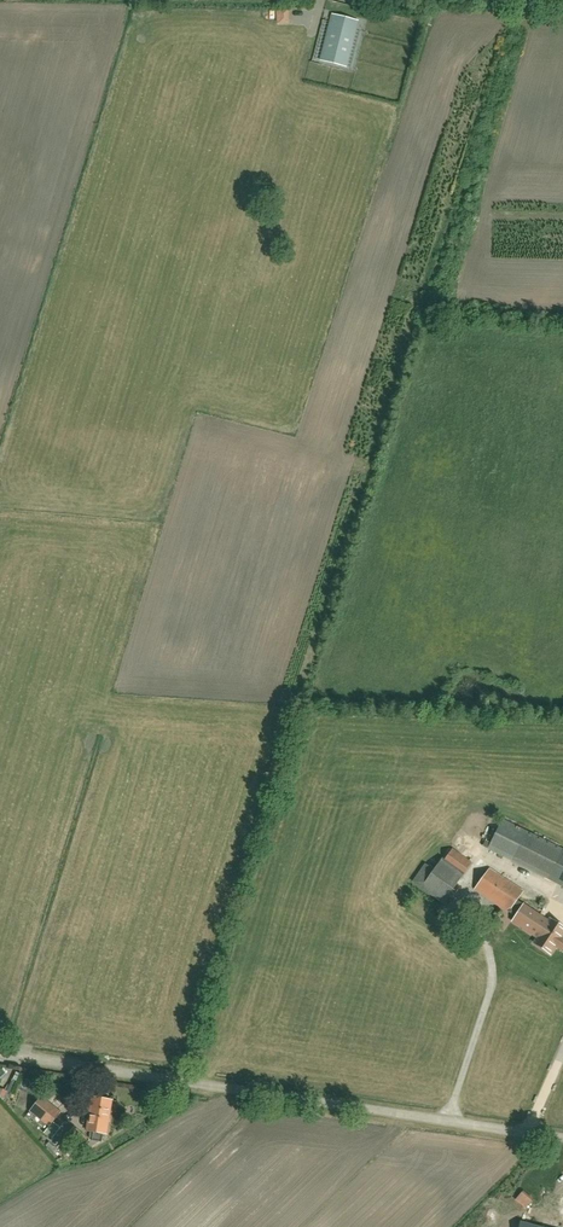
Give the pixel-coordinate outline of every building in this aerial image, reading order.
[(332,15),(320,61),(346,67),(357,22),(332,15)] [(41,247),(47,248),(51,233),(45,231),(41,247)] [(444,826),(562,886),(562,849),(502,819),(490,843),(486,841),(496,821),(456,801),(444,826)] [(442,904),(472,863),(453,849),(444,860),(443,859),(434,870),(425,863),(412,882),(442,904)] [(489,868),(474,889),(508,912),(509,911),(517,900),(523,891),(489,868)] [(442,913),(444,907),(419,899),(417,905),(442,913)] [(562,938),(562,936),(562,928),(550,919),(549,922),(517,900),(509,911),(516,917),(513,921),(538,938),(534,943),(551,954),(556,946),(562,951),(562,939),(562,938)] [(439,922),(442,914),(424,909),(421,917),(439,922)] [(499,928),(501,925),(500,918),(496,916),(493,917),(490,920),(492,927),(495,929),(499,928)] [(405,939),(427,943),(430,930),(407,925),(405,939)] [(442,949),(447,930),(432,927),(428,946),(442,949)] [(48,1126),(60,1113),(40,1098),(29,1111),(48,1126)] [(92,1098),(87,1131),(106,1134),(111,1101),(92,1098)] [(47,1132),(54,1140),(65,1130),(58,1123),(47,1132)] [(65,1137),(79,1149),(88,1138),(74,1126),(65,1137)] [(529,1210),(536,1202),(525,1192),(518,1201),(529,1210)]
